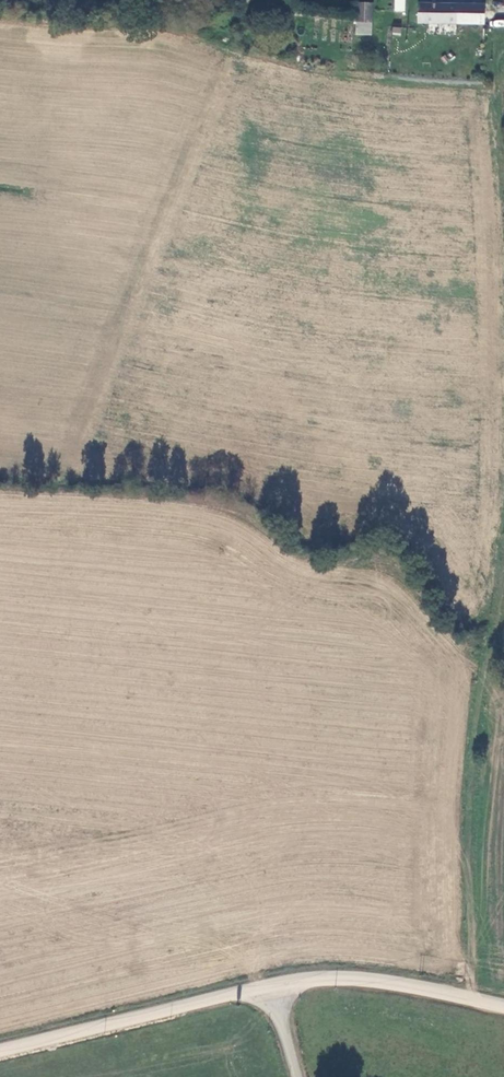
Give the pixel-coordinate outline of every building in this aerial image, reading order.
[(394,11),(405,11),(405,0),(394,0),(394,11)] [(456,24),(457,4),(417,2),(416,21),(456,24)] [(373,24),(373,4),(359,4),(358,25),(373,24)] [(483,6),(457,4),(456,24),(482,25),(483,6)] [(393,26),(391,34),(401,36),(402,28),(393,26)]
